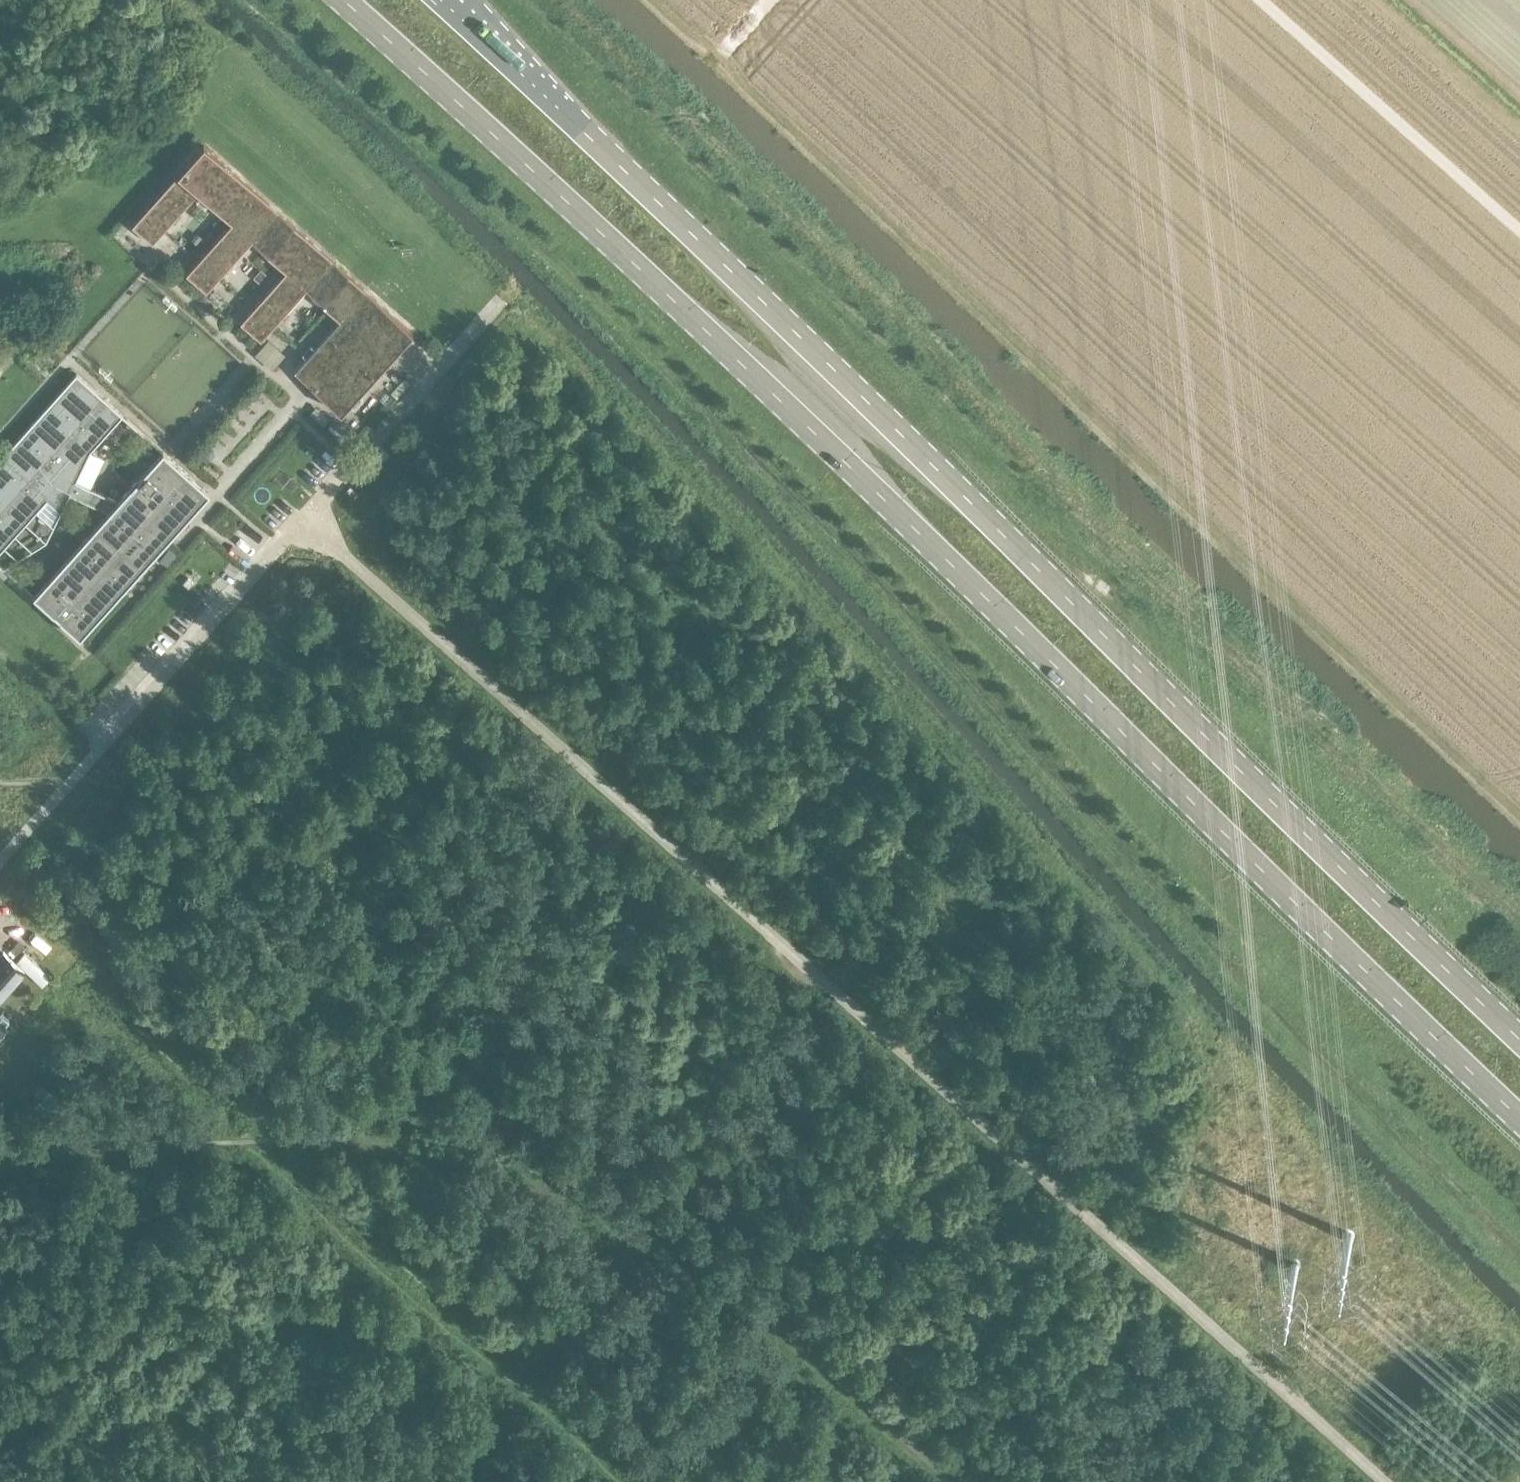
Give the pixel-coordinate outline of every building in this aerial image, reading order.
[(203,143),(131,224),(152,242),(198,192),(231,222),(185,272),(206,291),(252,240),(285,270),(240,321),(260,339),(306,289),(339,319),(294,369),(340,411),(344,407),(341,404),(387,358),(378,350),(400,325),(410,333),(412,330),(203,143)] [(0,457),(0,551),(46,499),(60,511),(69,492),(108,511),(33,594),(79,636),(167,538),(161,533),(203,486),(163,449),(118,499),(76,479),(89,452),(123,414),(76,372),(0,457)] [(9,947),(18,937),(0,921),(0,940),(9,947)] [(24,969),(0,948),(0,996),(24,969)]
